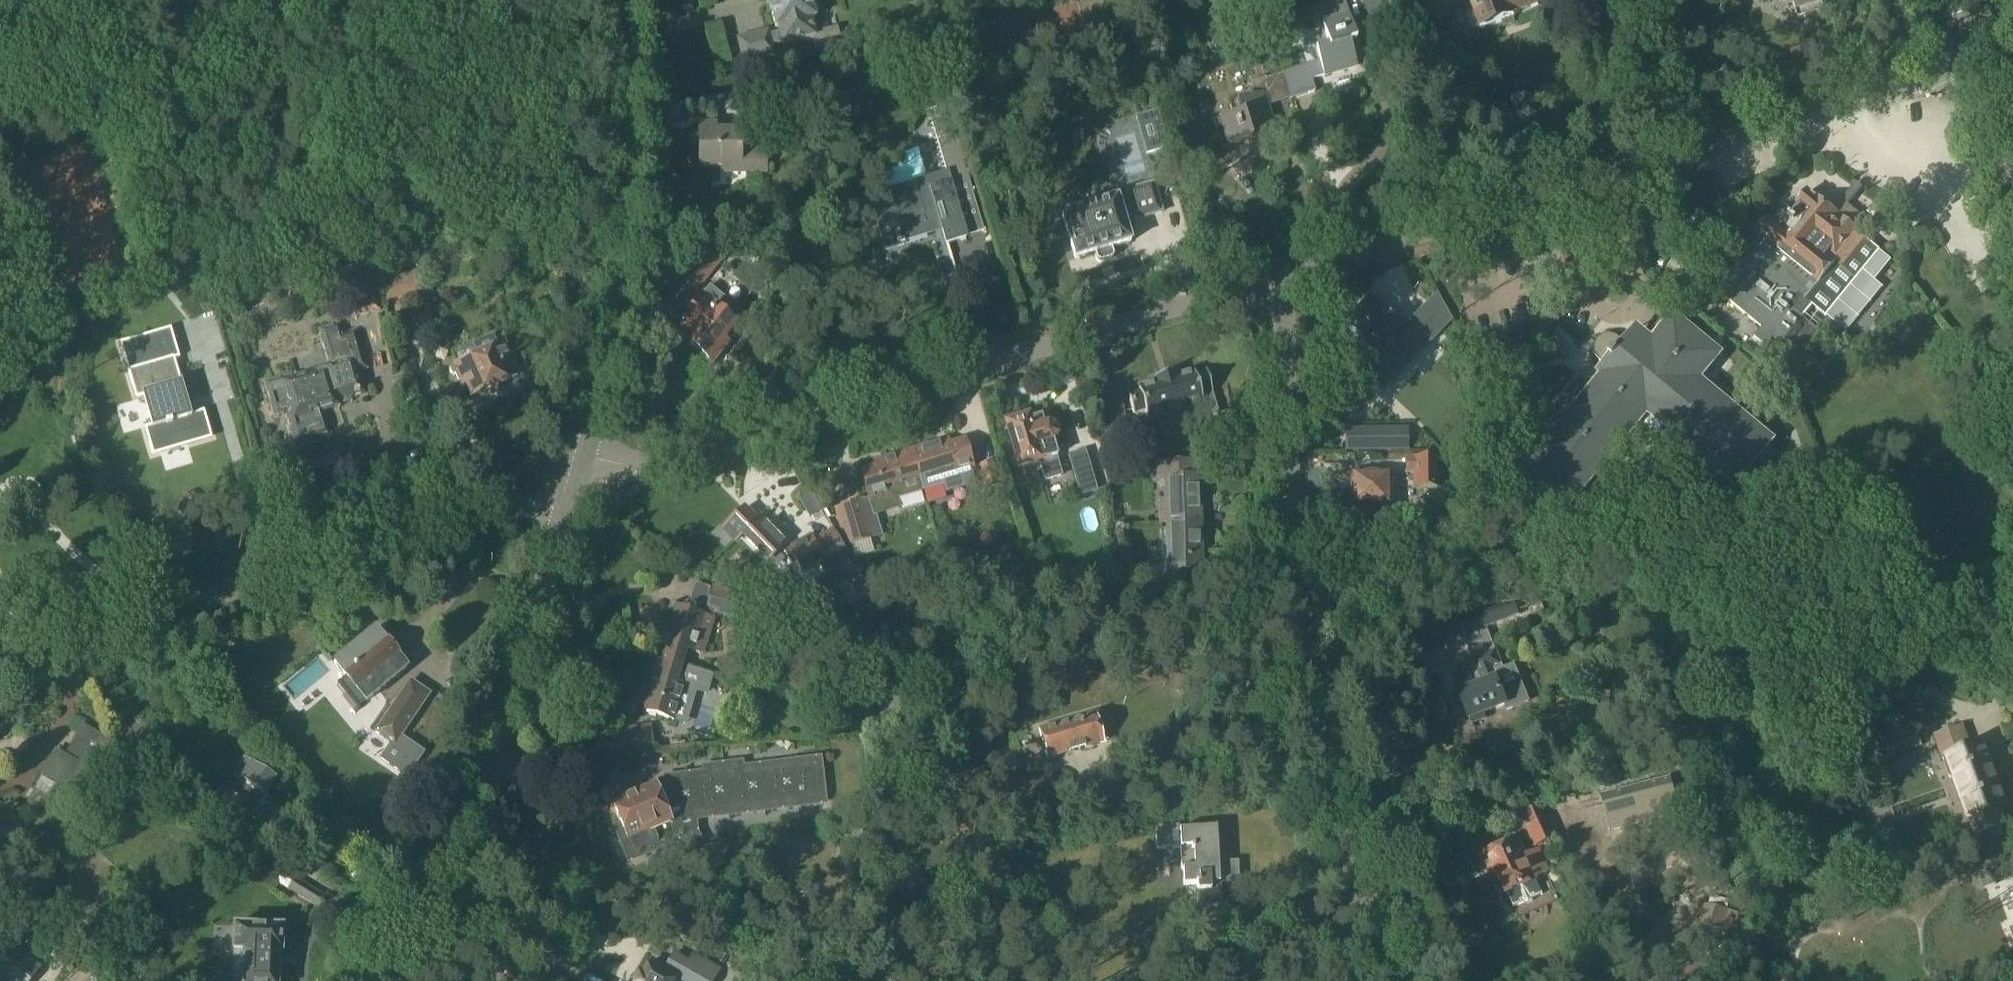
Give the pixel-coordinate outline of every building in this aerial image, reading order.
[(814,33),(810,19),(814,18),(810,0),(811,0),(766,0),(769,11),(770,10),(774,28),(777,28),(778,33),(768,35),(767,31),(736,39),(742,63),(773,55),(771,46),(780,43),(781,45),(803,40),(804,42),(813,39),(816,52),(842,45),(837,28),(814,33)] [(1475,14),(1473,15),(1470,16),(1468,20),(1470,26),(1471,28),(1474,29),(1476,30),(1477,29),(1480,28),(1481,31),(1501,23),(1514,18),(1514,17),(1514,16),(1540,6),(1537,0),(1469,0),(1475,14)] [(1797,19),(1825,11),(1821,0),(1792,0),(1797,19)] [(1328,43),(1315,47),(1320,63),(1284,74),(1291,100),(1316,93),(1312,80),(1357,67),(1352,51),(1358,49),(1347,11),(1320,18),(1328,43)] [(1267,107),(1280,103),(1291,100),(1284,74),(1251,84),(1254,96),(1229,104),(1233,116),(1217,120),(1217,122),(1213,123),(1221,149),(1259,138),(1257,132),(1272,127),(1267,107)] [(946,176),(890,192),(868,198),(884,253),(906,246),(905,244),(941,233),(944,245),(985,232),(956,136),(954,136),(940,88),(918,95),(921,106),(933,102),(944,140),(936,142),(946,176)] [(740,151),(739,133),(699,134),(700,168),(722,167),(722,174),(765,173),(765,151),(740,151)] [(1074,259),(1081,257),(1093,253),(1095,260),(1100,262),(1111,259),(1112,255),(1110,249),(1130,243),(1123,219),(1133,216),(1135,221),(1161,213),(1153,184),(1126,191),(1128,198),(1117,201),(1117,198),(1061,214),(1074,259)] [(133,207),(145,203),(141,190),(129,194),(133,207)] [(1715,291),(1762,329),(1756,337),(1775,353),(1814,306),(1827,316),(1880,252),(1864,239),(1853,230),(1862,219),(1862,218),(1861,219),(1844,205),(1845,204),(1839,200),(1830,211),(1808,193),(1797,206),(1798,208),(1790,219),(1781,212),(1773,223),(1769,219),(1756,235),(1759,237),(1715,291)] [(696,294),(721,263),(700,246),(675,277),(696,294)] [(353,319),(379,312),(372,287),(366,288),(359,266),(349,269),(352,280),(345,282),(349,294),(346,294),(353,319)] [(378,280),(384,303),(423,293),(417,270),(378,280)] [(726,301),(709,287),(682,321),(684,323),(675,335),(712,366),(730,344),(725,340),(737,326),(731,321),(736,316),(723,305),(726,301)] [(1394,357),(1399,352),(1404,356),(1409,362),(1425,345),(1408,327),(1402,332),(1369,299),(1339,330),(1382,372),(1396,358),(1394,357)] [(1509,477),(1567,524),(1606,476),(1598,470),(1617,447),(1625,453),(1642,432),(1665,451),(1678,436),(1688,444),(1682,452),(1730,492),(1777,434),(1763,423),(1729,395),(1723,403),(1696,381),(1717,355),(1674,319),(1653,344),(1640,334),(1632,343),(1629,341),(1626,341),(1624,343),(1618,338),(1616,337),(1614,336),(1612,335),(1609,335),(1607,335),(1604,335),(1602,336),(1600,338),(1598,339),(1596,341),(1595,343),(1594,346),(1594,348),(1594,351),(1594,353),(1595,355),(1596,358),(1597,360),(1599,361),(1602,364),(1586,383),(1568,406),(1575,412),(1567,423),(1557,435),(1549,429),(1509,477)] [(343,335),(340,324),(318,330),(328,367),(297,377),(296,373),(263,383),(274,420),(285,417),(295,449),(314,443),(313,439),(327,435),(321,414),(340,409),(339,405),(367,396),(360,373),(368,371),(356,331),(343,335)] [(152,427),(145,429),(153,457),(213,439),(205,412),(192,416),(176,361),(180,360),(171,329),(120,344),(136,401),(143,398),(152,427)] [(498,346),(493,336),(452,354),(457,365),(450,368),(461,391),(465,389),(469,398),(517,376),(502,344),(498,346)] [(1127,396),(1133,414),(1144,411),(1147,421),(1203,405),(1200,395),(1211,391),(1206,373),(1195,376),(1193,372),(1175,377),(1174,373),(1155,378),(1156,383),(1138,388),(1139,392),(1127,396)] [(1106,450),(1107,450),(1127,447),(1123,412),(1102,415),(1106,450)] [(1010,422),(1005,423),(1018,467),(1038,461),(1044,482),(1061,477),(1055,456),(1051,442),(1052,442),(1056,435),(1053,428),(1044,425),(1042,425),(1040,418),(1029,421),(1027,417),(1019,414),(1012,416),(1010,422)] [(1403,430),(1346,431),(1346,453),(1403,452),(1403,430)] [(948,447),(946,441),(910,451),(916,473),(917,476),(922,492),(943,485),(945,493),(976,484),(964,442),(948,447)] [(860,473),(867,499),(859,501),(859,500),(847,503),(848,506),(835,509),(846,545),(879,535),(874,516),(899,509),(896,499),(922,492),(917,476),(916,473),(910,451),(874,462),(876,468),(860,473)] [(1067,456),(1079,497),(1097,491),(1085,451),(1067,456)] [(1438,489),(1437,459),(1413,459),(1413,460),(1405,460),(1405,474),(1413,474),(1413,490),(1438,489)] [(986,489),(998,485),(991,462),(979,466),(986,489)] [(1169,463),(1157,463),(1157,469),(1157,478),(1165,477),(1166,499),(1157,500),(1158,524),(1167,524),(1199,523),(1197,477),(1196,477),(1193,477),(1193,463),(1169,463)] [(1352,506),(1388,506),(1388,475),(1351,475),(1352,506)] [(754,521),(743,509),(723,530),(735,542),(741,536),(768,562),(780,550),(787,556),(792,565),(796,562),(802,572),(820,562),(824,569),(848,556),(833,531),(813,543),(810,537),(789,549),(785,545),(786,544),(758,517),(754,521)] [(1199,523),(1167,524),(1168,571),(1200,569),(1199,523)] [(1377,547),(1391,547),(1391,532),(1377,532),(1377,547)] [(655,659),(679,667),(685,649),(701,654),(712,619),(710,619),(712,612),(738,620),(745,598),(712,588),(703,617),(677,609),(672,625),(666,623),(655,659)] [(1464,636),(1490,626),(1484,612),(1458,622),(1464,636)] [(333,662),(364,701),(406,668),(396,656),(398,655),(398,648),(394,642),(387,641),(385,642),(374,628),(333,662)] [(1503,670),(1495,651),(1473,660),(1483,684),(1459,694),(1471,724),(1486,718),(1484,713),(1505,705),(1507,711),(1529,702),(1514,666),(1503,670)] [(672,720),(677,706),(682,687),(674,684),(679,667),(655,659),(644,695),(650,696),(645,712),(672,720)] [(394,746),(429,695),(409,681),(374,733),(394,746)] [(1039,732),(1047,759),(1106,741),(1098,714),(1039,732)] [(82,725),(65,756),(55,750),(39,777),(41,778),(35,791),(54,802),(61,790),(63,791),(53,808),(67,817),(111,742),(82,725)] [(651,726),(614,730),(617,755),(654,751),(651,726)] [(1963,726),(1936,736),(1938,735),(1935,736),(1942,754),(1944,761),(1951,779),(1957,777),(1978,834),(1996,827),(1991,811),(2005,806),(1983,745),(1972,749),(1971,749),(1963,726)] [(649,766),(648,756),(634,758),(636,768),(649,766)] [(275,821),(280,813),(278,809),(273,806),(274,805),(264,799),(276,778),(243,758),(231,775),(252,788),(236,813),(243,817),(240,823),(250,829),(254,824),(260,827),(266,818),(271,821),(275,821)] [(615,827),(628,860),(676,840),(685,862),(707,853),(698,833),(696,820),(824,803),(822,784),(819,762),(742,772),(742,767),(705,771),(705,777),(666,782),(667,783),(655,788),(654,785),(611,803),(612,805),(610,809),(612,813),(616,815),(620,825),(615,827)] [(1601,796),(1610,830),(1676,812),(1667,779),(1601,796)] [(1536,847),(1557,838),(1558,837),(1544,807),(1522,816),(1536,847)] [(1214,863),(1212,827),(1177,829),(1177,830),(1165,831),(1167,869),(1180,869),(1181,885),(1193,884),(1194,900),(1188,900),(1189,908),(1180,909),(1181,920),(1179,920),(1180,932),(1205,931),(1204,906),(1217,905),(1216,883),(1235,882),(1234,863),(1214,863)] [(1525,856),(1519,845),(1508,850),(1506,846),(1482,857),(1490,873),(1496,870),(1507,894),(1508,893),(1514,908),(1525,903),(1526,905),(1533,902),(1532,900),(1543,895),(1536,881),(1538,880),(1537,878),(1548,873),(1538,851),(1525,856)] [(292,846),(289,851),(297,856),(300,851),(292,846)] [(1983,888),(1996,882),(1992,872),(1979,877),(1983,888)] [(317,908),(323,897),(292,880),(286,891),(317,908)] [(1703,904),(1699,925),(1724,931),(1729,910),(1703,904)] [(286,973),(276,973),(277,952),(280,952),(281,928),(233,926),(232,950),(233,950),(232,980),(285,980),(286,973)] [(4,941),(0,946),(0,980),(34,980),(42,969),(4,941)] [(673,953),(664,969),(650,962),(641,977),(640,976),(637,980),(672,980),(674,977),(681,980),(690,980),(697,968),(714,978),(719,969),(691,953),(687,961),(673,953)]
